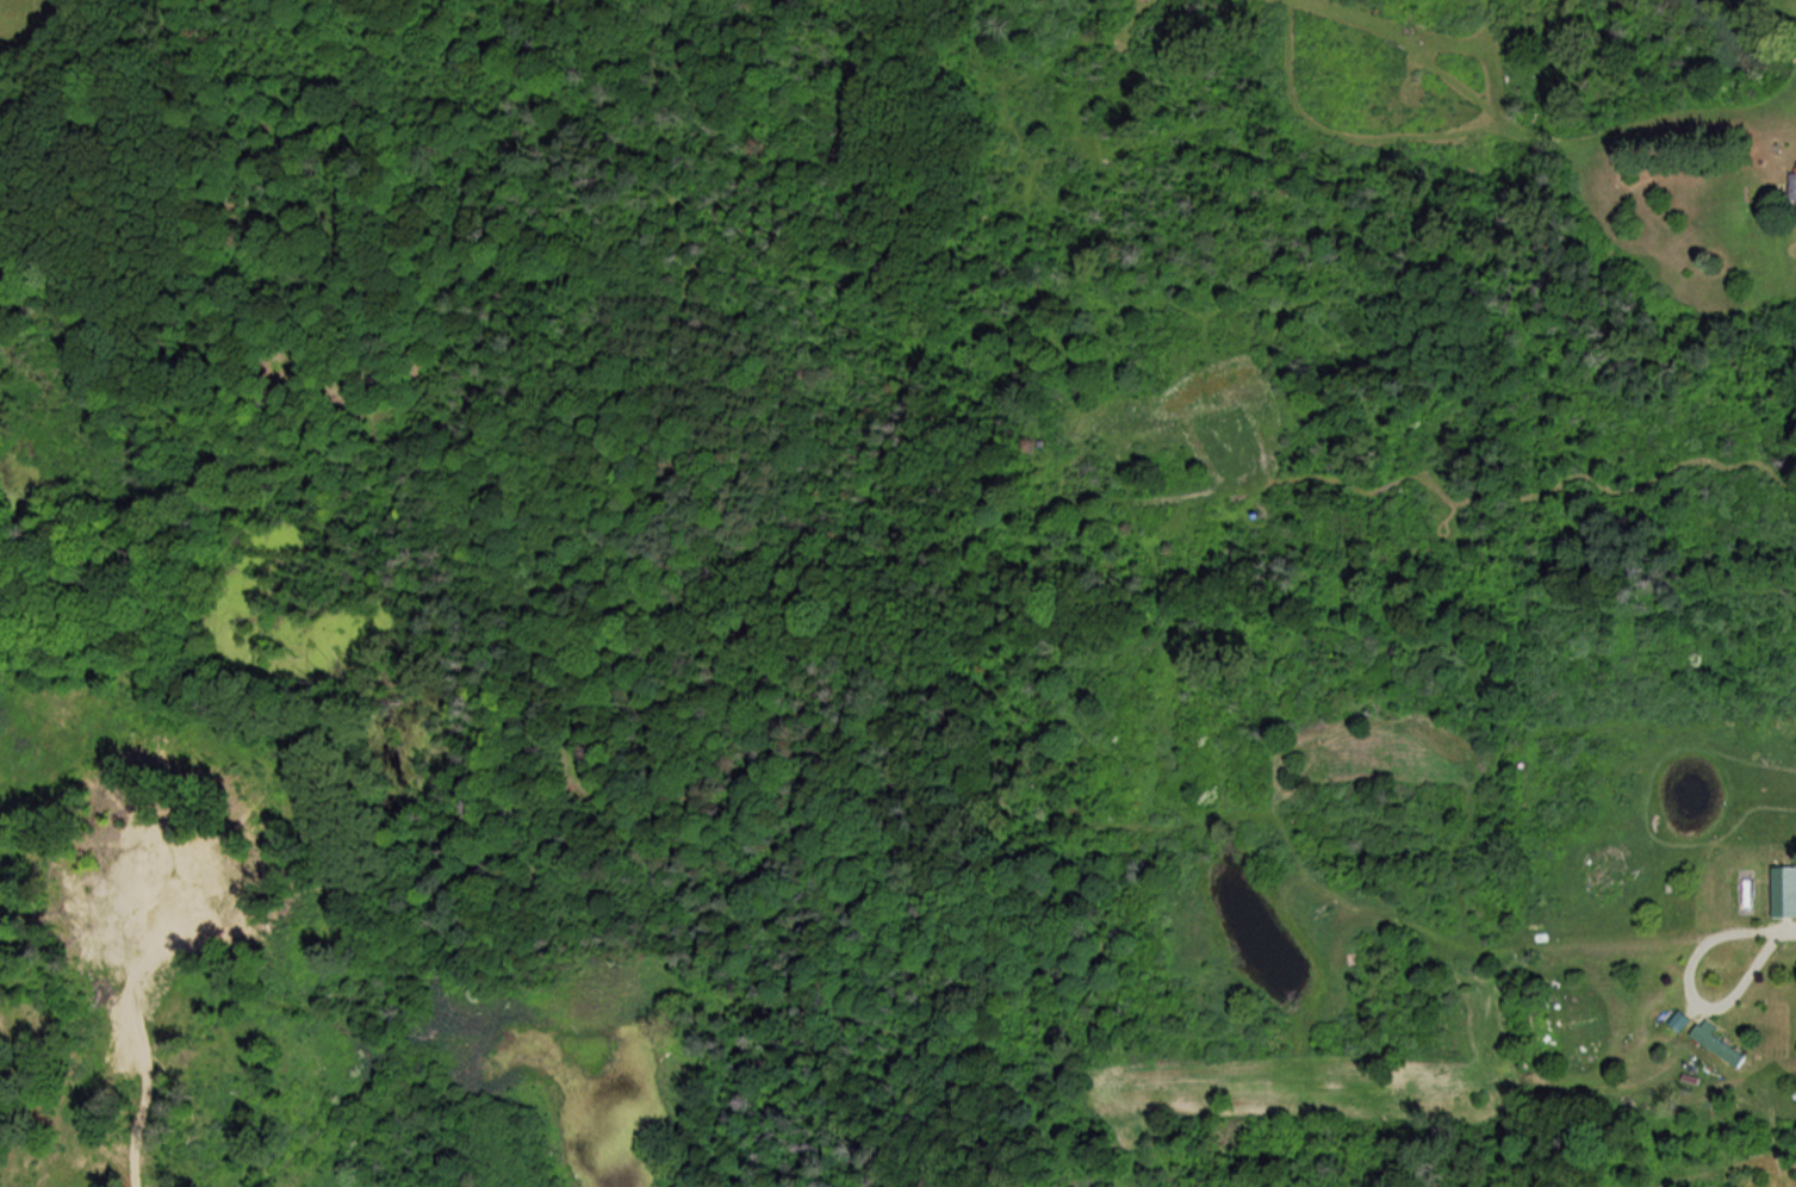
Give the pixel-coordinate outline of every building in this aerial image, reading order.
[(1776,920),(1795,920),(1795,868),(1776,868),(1776,920)] [(1693,1040),(1746,1072),(1754,1058),(1701,1027),(1693,1040)]
